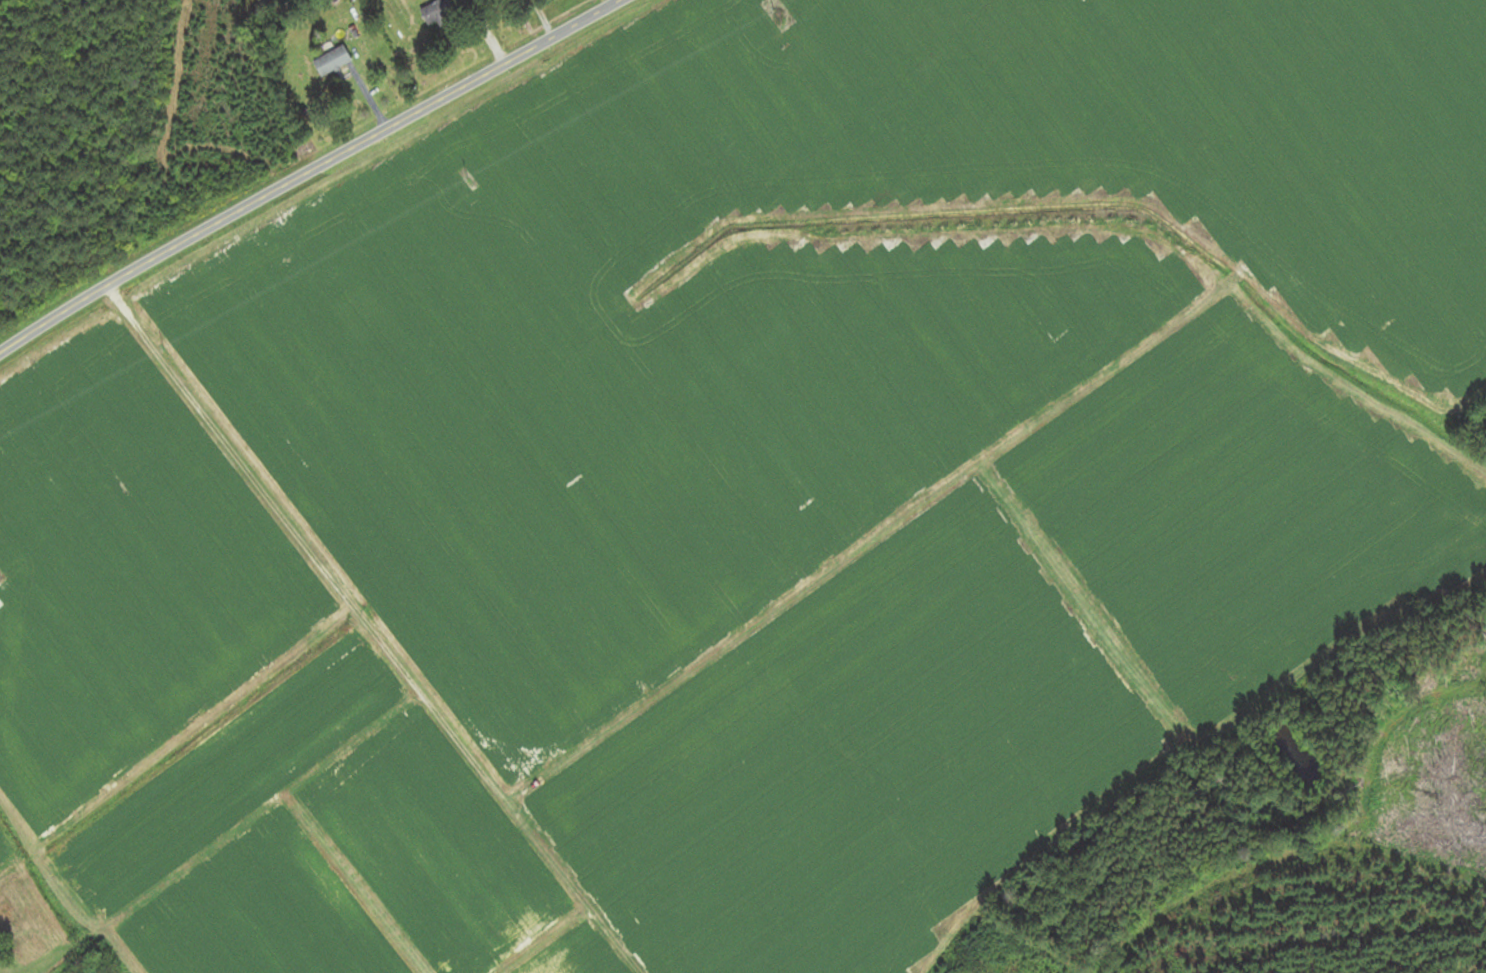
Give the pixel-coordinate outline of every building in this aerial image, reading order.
[(452,22),(449,16),(460,11),(455,0),(440,0),(419,10),(427,26),(436,22),(438,28),(452,22)] [(322,79),(351,63),(342,45),(312,62),(322,79)]
